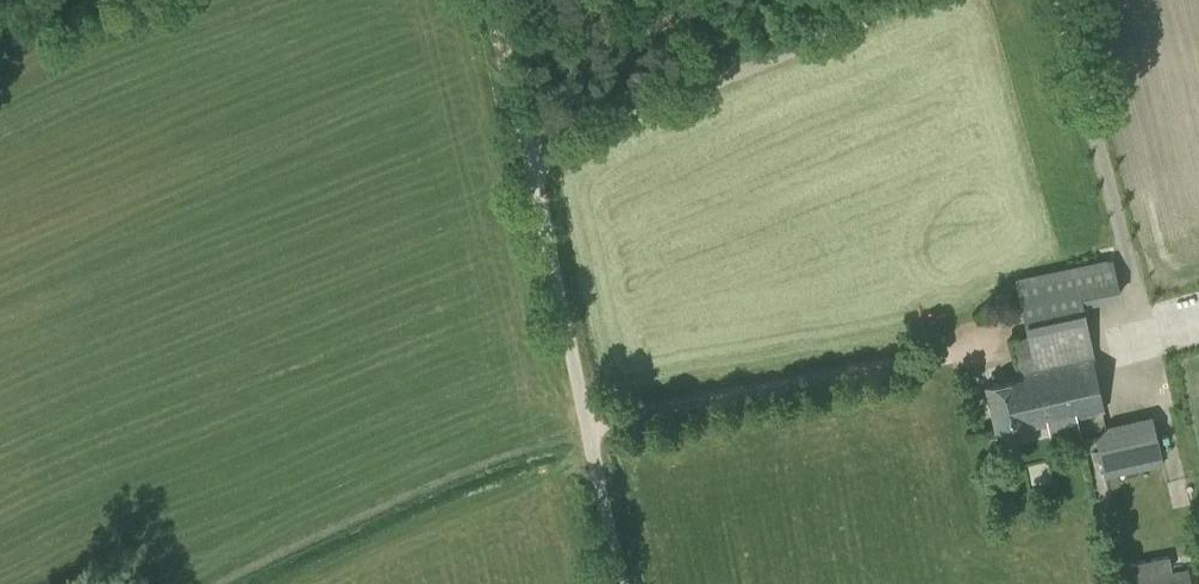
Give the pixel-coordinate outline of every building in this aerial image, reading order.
[(1016,430),(1104,410),(1084,322),(1085,322),(1079,294),(1122,287),(1117,259),(1018,278),(1029,335),(1010,339),(1018,377),(985,384),(996,429),(1015,425),(1016,430)] [(1116,524),(1173,510),(1150,415),(1105,425),(1095,436),(1116,524)] [(1124,583),(1191,583),(1187,568),(1123,580),(1124,583)]
